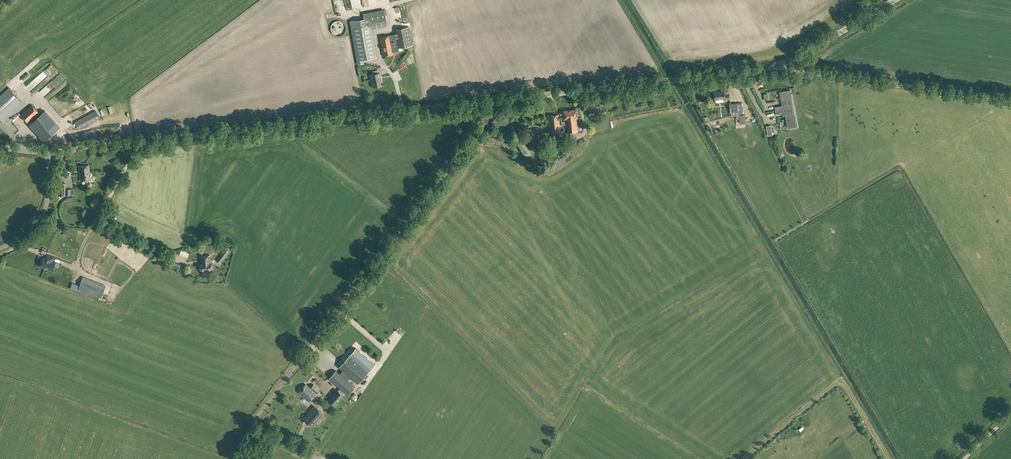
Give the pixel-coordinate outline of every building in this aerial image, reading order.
[(351,29),(358,64),(364,63),(363,59),(377,57),(372,28),(387,25),(384,10),(364,14),(364,19),(350,21),(351,29)] [(335,35),(337,36),(338,36),(339,36),(340,36),(341,35),(342,35),(343,34),(344,33),(345,31),(345,30),(346,29),(346,28),(345,26),(345,25),(344,23),(343,23),(343,22),(342,22),(341,21),(339,21),(338,21),(337,21),(336,21),(335,21),(334,22),(333,22),(332,23),(332,24),(331,25),(331,26),(330,27),(330,28),(330,30),(331,31),(331,32),(332,33),(333,34),(334,35),(335,35)] [(379,37),(383,56),(393,54),(393,52),(399,51),(398,48),(412,45),(409,26),(396,29),(398,37),(395,38),(394,34),(390,35),(379,37)] [(370,74),(372,87),(381,85),(380,82),(382,82),(380,72),(380,73),(370,74)] [(32,84),(26,89),(31,94),(37,90),(32,84)] [(55,91),(55,87),(53,87),(53,86),(49,87),(49,91),(44,91),(44,94),(46,94),(46,95),(52,95),(52,91),(55,91)] [(4,124),(25,106),(21,101),(9,88),(0,96),(0,119),(4,124)] [(793,107),(790,89),(781,91),(784,106),(780,107),(780,106),(775,107),(776,110),(793,107)] [(723,99),(723,100),(730,100),(729,94),(725,94),(724,90),(714,92),(715,100),(723,99)] [(730,103),(731,112),(732,116),(739,115),(738,111),(738,103),(730,103)] [(20,114),(27,122),(39,112),(32,105),(20,114)] [(776,110),(776,114),(781,113),(781,112),(785,111),(788,126),(796,125),(793,107),(776,110)] [(565,125),(566,133),(578,132),(576,117),(577,117),(576,109),(563,111),(564,119),(565,119),(565,121),(561,121),(561,126),(565,125)] [(48,113),(45,110),(39,116),(37,118),(29,124),(44,141),(47,138),(59,127),(48,113)] [(78,128),(79,130),(100,118),(99,116),(96,110),(74,122),(78,128)] [(548,116),(550,133),(560,132),(558,114),(548,116)] [(530,126),(531,136),(546,134),(545,128),(543,129),(542,124),(530,126)] [(515,140),(525,158),(531,154),(529,150),(530,150),(521,136),(515,140)] [(545,149),(548,153),(561,147),(561,146),(563,145),(561,142),(559,143),(545,149)] [(79,166),(80,181),(91,179),(89,165),(79,166)] [(58,196),(70,196),(70,189),(66,189),(66,183),(58,183),(58,196)] [(231,250),(227,247),(219,257),(218,258),(216,261),(219,263),(220,264),(221,263),(222,261),(231,250)] [(43,258),(40,266),(52,271),(55,262),(52,261),(53,257),(47,254),(45,258),(43,258)] [(210,255),(200,256),(201,264),(200,264),(200,270),(212,269),(212,263),(211,263),(210,255)] [(180,264),(169,260),(167,265),(178,269),(180,264)] [(78,289),(101,298),(105,286),(83,277),(78,289)] [(339,374),(336,370),(329,378),(348,395),(355,387),(347,380),(350,377),(358,384),(375,364),(356,348),(339,367),(343,370),(339,374)] [(298,392),(309,401),(319,389),(313,384),(310,388),(305,384),(298,392)] [(334,405),(343,395),(337,389),(328,400),(329,400),(326,403),(331,407),(333,404),(334,405)] [(304,418),(312,426),(323,413),(315,406),(304,418)]
